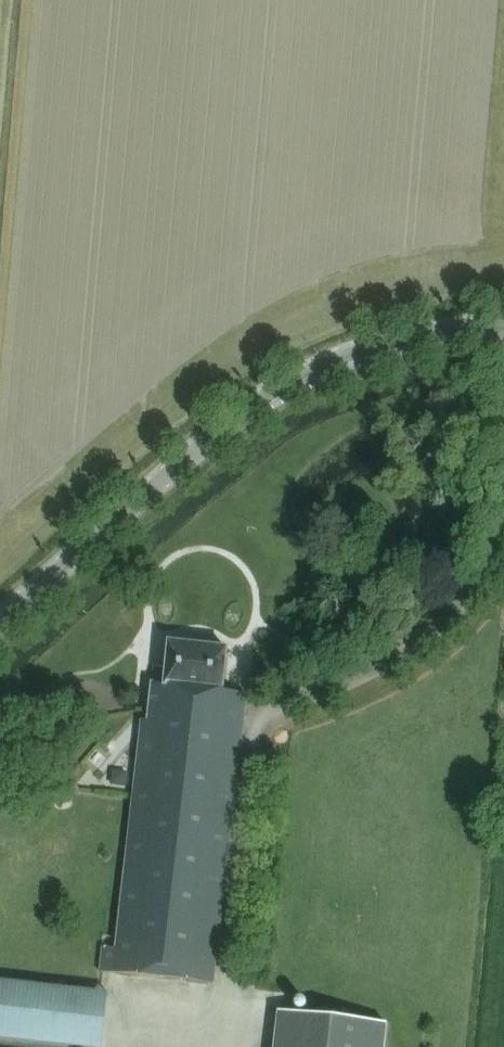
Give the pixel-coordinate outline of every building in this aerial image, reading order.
[(215,983),(247,692),(224,689),(229,648),(172,641),(167,684),(155,682),(151,718),(143,717),(118,946),(104,944),(101,971),(215,983)] [(113,771),(112,785),(126,786),(128,773),(113,771)] [(280,1011),(276,1046),(385,1046),(388,1024),(280,1011)]
